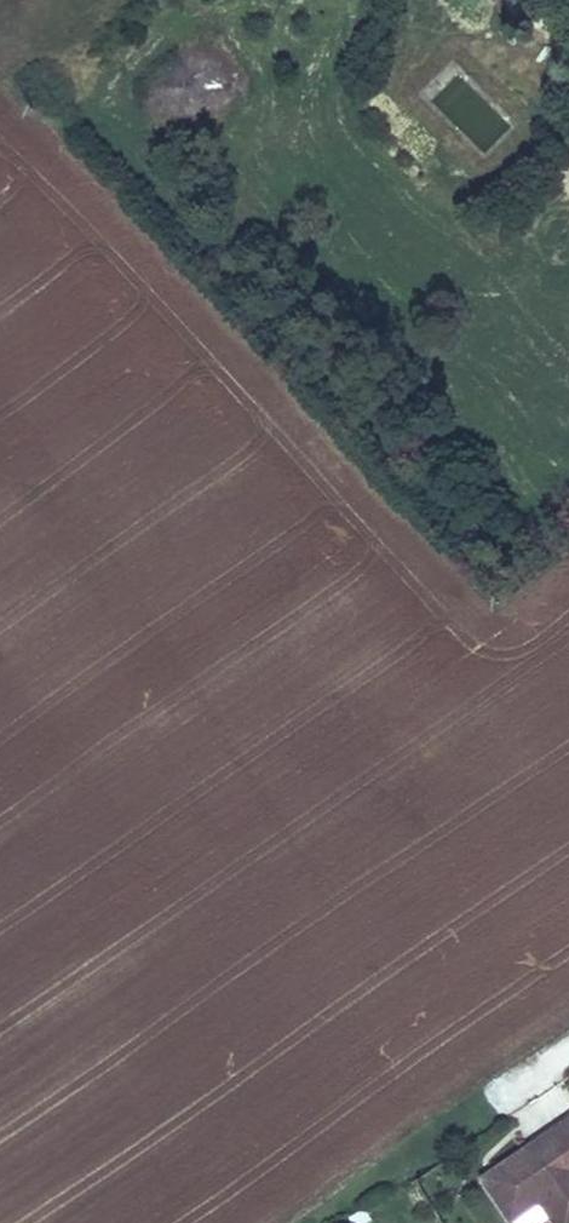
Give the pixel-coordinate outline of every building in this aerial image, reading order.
[(477,1181),(506,1222),(507,1222),(535,1203),(549,1222),(568,1222),(568,1116),(477,1181)]
